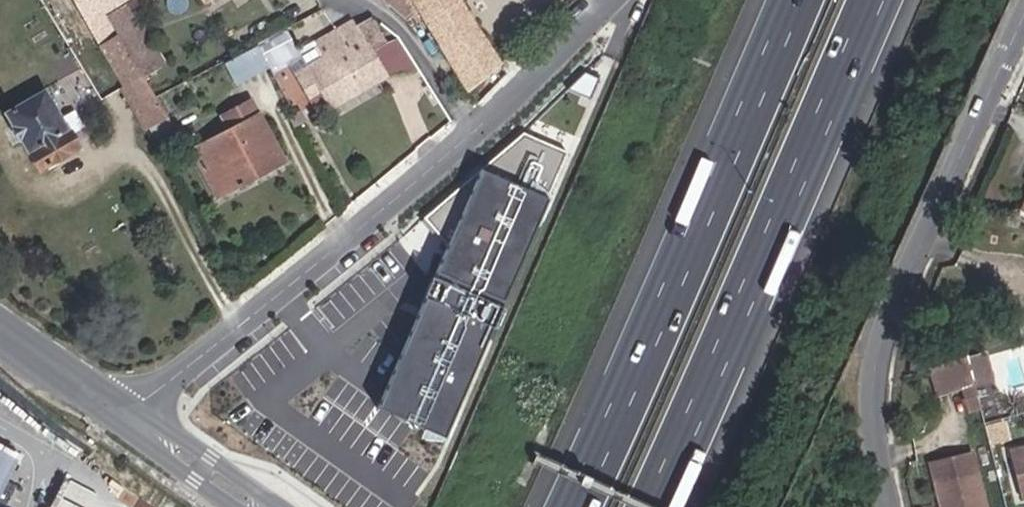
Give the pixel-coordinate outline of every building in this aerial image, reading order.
[(124,87),(139,80),(104,15),(102,12),(122,0),(73,0),(122,84),(124,87)] [(125,2),(136,20),(155,8),(150,0),(128,0),(125,2)] [(385,3),(387,7),(399,15),(413,6),(409,0),(383,0),(385,3)] [(467,91),(499,62),(460,0),(409,0),(413,6),(467,91)] [(104,15),(139,80),(163,66),(150,43),(138,24),(136,20),(125,2),(104,15)] [(364,42),(381,33),(370,14),(354,23),(364,42)] [(138,24),(150,43),(160,37),(149,17),(138,24)] [(313,98),(323,93),(330,105),(383,74),(377,63),(392,54),(384,40),(381,33),(364,42),(354,23),(352,19),(298,47),(302,54),(306,61),(295,67),(313,98)] [(286,26),(256,42),(272,71),(302,54),(298,47),(286,26)] [(395,34),(384,40),(392,54),(377,63),(383,74),(414,66),(395,34)] [(139,80),(149,98),(178,82),(168,63),(163,66),(139,80)] [(139,80),(124,87),(135,105),(149,98),(139,80)] [(124,87),(122,84),(117,87),(142,130),(145,128),(161,120),(149,98),(135,105),(124,87)] [(43,88),(4,112),(39,172),(80,147),(69,129),(68,130),(43,88)] [(257,165),(261,171),(282,160),(250,99),(222,115),(228,129),(192,149),(215,194),(240,182),(237,175),(257,165)] [(161,120),(145,128),(152,140),(171,130),(164,118),(161,120)] [(567,150),(525,134),(427,216),(450,242),(420,319),(387,405),(453,433),(567,150)] [(240,182),(261,171),(257,165),(237,175),(240,182)] [(951,362),(965,358),(963,350),(948,355),(951,362)] [(983,356),(966,360),(975,389),(991,384),(983,356)] [(966,360),(965,358),(951,362),(918,372),(929,406),(976,392),(975,389),(966,360)] [(1006,450),(1001,431),(991,434),(997,453),(1006,450)] [(969,453),(930,463),(941,506),(984,506),(969,453)] [(1013,460),(1023,500),(1023,457),(1013,460)]
